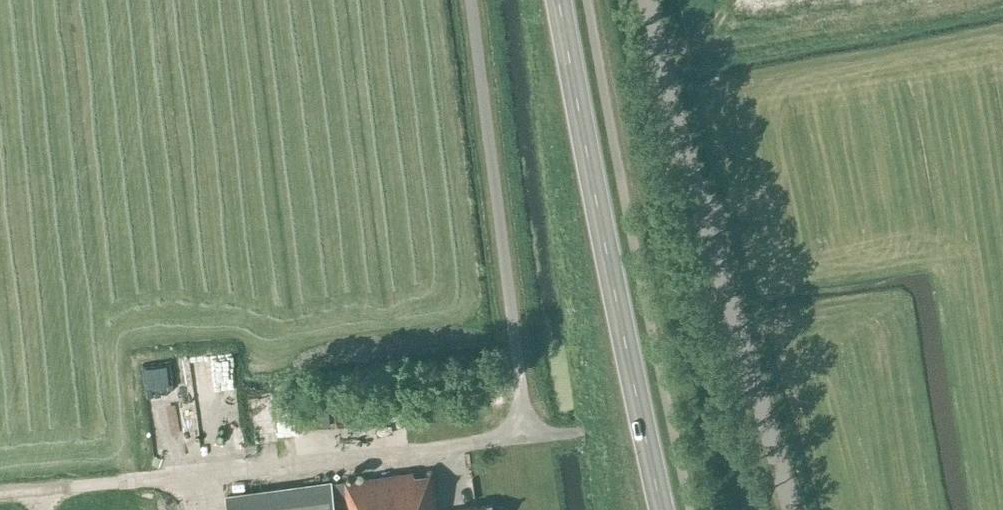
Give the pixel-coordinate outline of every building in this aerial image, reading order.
[(248,395),(254,445),(279,442),(273,392),(248,395)] [(345,480),(349,509),(438,509),(432,468),(345,480)] [(225,494),(227,509),(349,509),(345,480),(333,482),(333,479),(225,494)]
